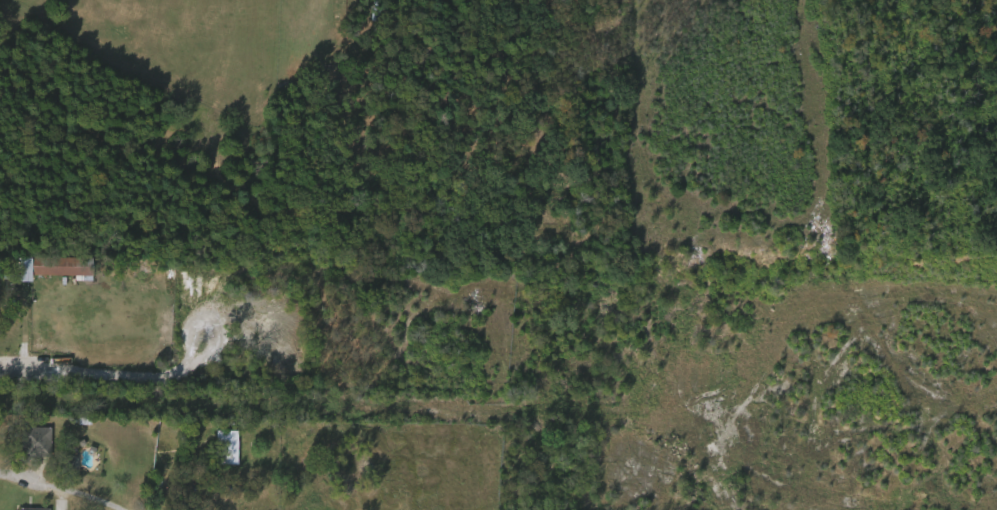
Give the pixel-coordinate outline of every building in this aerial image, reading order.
[(95,257),(95,275),(72,274),(72,276),(70,276),(70,275),(33,274),(34,255),(95,257)] [(67,283),(67,287),(84,288),(85,265),(25,264),(24,282),(67,283)] [(2,278),(0,278),(0,267),(22,268),(21,279),(8,279),(8,282),(2,282),(2,278)] [(35,424),(35,427),(52,427),(51,456),(21,456),(21,426),(30,427),(30,424),(35,424)] [(239,464),(217,464),(217,430),(239,430),(239,464)] [(230,472),(231,437),(209,437),(209,471),(230,472)]
